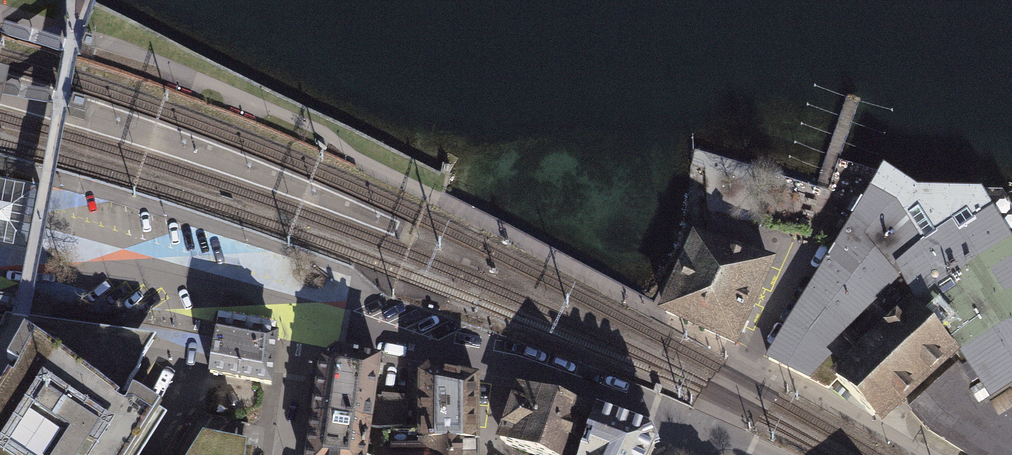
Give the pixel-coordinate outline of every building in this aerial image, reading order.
[(94,59),(97,49),(89,46),(84,45),(81,55),(94,59)] [(10,70),(0,67),(0,108),(10,70)] [(88,109),(73,104),(70,115),(84,120),(88,109)] [(993,402),(1011,390),(1011,238),(983,192),(918,191),(885,170),(842,236),(766,363),(810,382),(833,359),(827,353),(902,281),(913,302),(961,356),(993,402)] [(696,235),(663,309),(734,340),(770,258),(696,235)] [(913,302),(830,374),(883,427),(961,356),(913,302)] [(0,304),(0,316),(11,318),(12,306),(0,304)] [(8,321),(0,333),(0,373),(12,381),(17,384),(23,374),(11,366),(29,340),(116,395),(124,383),(154,339),(27,323),(13,322),(8,321)] [(283,335),(220,324),(211,376),(275,386),(283,335)] [(29,340),(11,366),(23,374),(17,384),(12,381),(0,399),(0,454),(140,454),(165,417),(144,404),(138,400),(131,411),(121,405),(124,400),(116,395),(29,340)] [(332,354),(317,365),(304,454),(367,454),(371,426),(375,397),(380,362),(332,354)] [(908,407),(928,429),(969,454),(1011,454),(1011,390),(993,402),(961,356),(908,407)] [(382,454),(478,454),(478,381),(427,371),(416,379),(416,436),(381,435),(382,454)] [(495,444),(525,454),(581,454),(596,415),(515,387),(495,444)] [(381,398),(375,397),(371,426),(407,427),(408,397),(381,394),(381,398)] [(658,451),(651,435),(596,415),(581,454),(655,454),(658,451)] [(246,446),(202,437),(191,454),(245,454),(246,446)]
